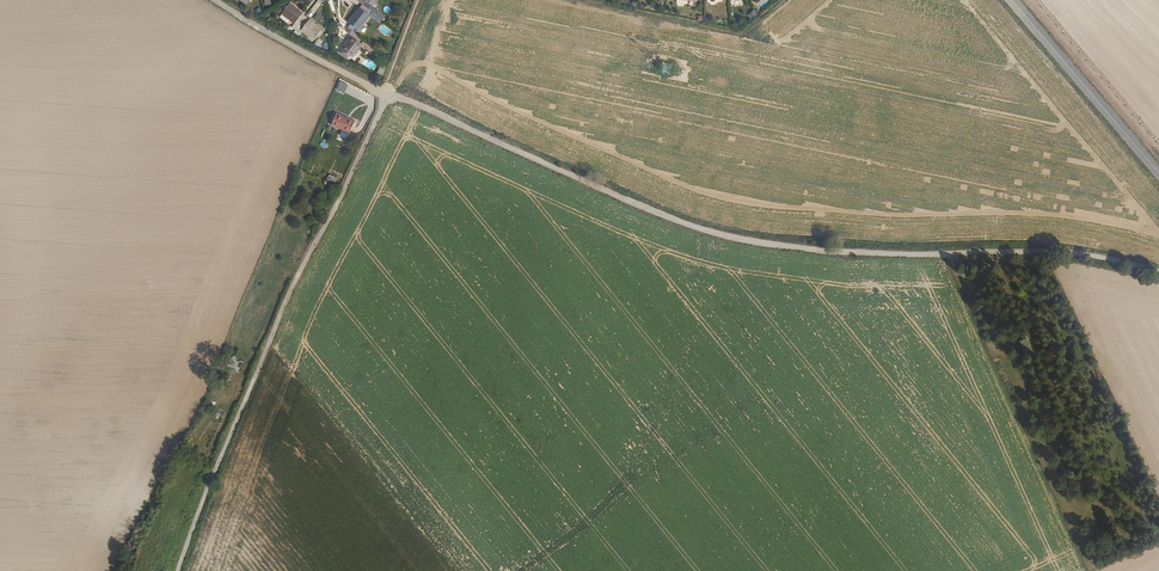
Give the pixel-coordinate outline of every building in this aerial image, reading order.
[(363,4),(376,14),(379,11),(369,3),(371,0),(365,0),(366,1),(363,4)] [(292,27),(296,30),(307,16),(290,3),(282,13),(283,14),(290,19),(295,23),(292,27)] [(380,23),(383,20),(376,14),(363,4),(349,22),(359,30),(371,16),(380,23)] [(752,20),(758,14),(753,9),(747,15),(752,20)] [(288,22),(290,19),(283,14),(281,16),(281,18),(287,22),(288,22)] [(307,16),(296,30),(299,33),(302,29),(315,39),(323,29),(307,16)] [(359,42),(362,38),(355,33),(343,49),(344,50),(352,56),(353,57),(363,45),(371,51),(372,48),(363,41),(361,43),(359,42)] [(314,43),(318,46),(322,41),(319,38),(314,43)] [(349,60),(352,56),(344,50),(341,53),(349,60)] [(344,93),(348,85),(339,81),(336,89),(344,93)] [(361,113),(338,101),(333,111),(343,116),(340,121),(353,128),(361,113)] [(345,143),(348,133),(340,130),(336,139),(345,143)] [(332,169),(329,174),(338,178),(340,173),(332,169)] [(338,178),(329,174),(327,179),(335,183),(338,178)] [(225,374),(239,380),(244,366),(231,360),(225,374)]
